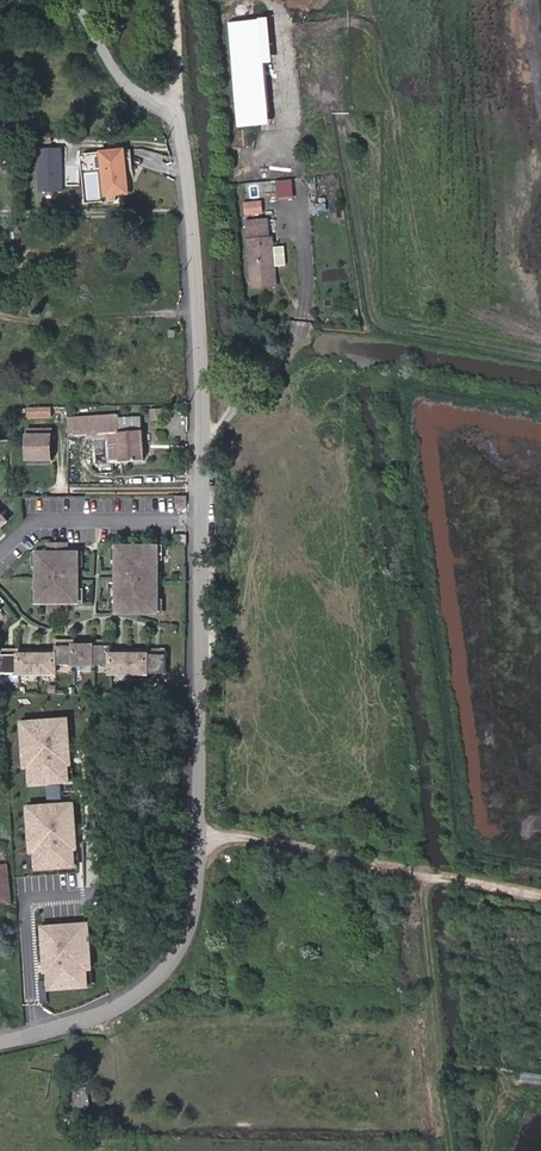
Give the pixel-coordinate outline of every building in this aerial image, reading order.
[(261,20),(230,22),(239,125),(269,122),(261,20)] [(250,144),(249,128),(240,129),(241,145),(250,144)] [(100,151),(103,195),(126,193),(123,149),(100,151)] [(60,191),(59,150),(37,151),(38,192),(60,191)] [(253,176),(251,150),(242,151),(245,177),(253,176)] [(294,196),(293,180),(279,181),(280,197),(294,196)] [(247,198),(257,198),(257,184),(248,184),(247,198)] [(247,213),(263,212),(262,201),(246,203),(247,213)] [(249,240),(269,237),(267,217),(247,219),(249,240)] [(274,266),(272,246),(271,237),(269,237),(249,240),(253,288),(276,285),(274,266)] [(146,408),(146,418),(152,417),(152,421),(165,420),(165,410),(155,410),(155,408),(146,408)] [(120,415),(80,417),(81,437),(110,436),(120,435),(120,433),(120,415)] [(70,426),(71,438),(81,437),(80,417),(70,418),(70,419),(70,426)] [(70,426),(70,419),(55,420),(56,427),(70,426)] [(53,430),(29,430),(29,460),(52,460),(53,430)] [(120,435),(122,462),(144,461),(142,432),(120,433),(120,435)] [(112,463),(122,462),(120,435),(110,436),(112,463)] [(186,495),(175,495),(175,508),(186,508),(186,495)] [(38,554),(38,603),(49,603),(49,614),(66,614),(67,603),(78,603),(78,554),(66,554),(66,543),(49,544),(49,554),(38,554)] [(158,548),(118,548),(118,613),(158,613),(158,548)] [(2,675),(57,675),(57,666),(112,666),(112,675),(167,675),(167,652),(112,652),(112,643),(57,643),(57,652),(2,652),(2,675)] [(25,758),(26,768),(31,768),(31,772),(32,785),(69,783),(69,770),(68,766),(71,766),(69,733),(67,733),(66,721),(25,723),(26,736),(24,736),(25,746),(27,745),(28,758),(25,758)] [(31,842),(32,852),(37,852),(37,856),(38,869),(76,867),(75,854),(74,850),(77,850),(75,817),(73,817),(72,805),(31,808),(32,820),(30,820),(30,830),(33,830),(34,842),(31,842)] [(11,904),(7,866),(0,866),(0,905),(11,904)] [(88,970),(92,969),(92,959),(89,959),(89,947),(91,947),(90,937),(88,937),(87,925),(47,928),(48,940),(45,940),(47,973),(50,973),(51,977),(51,990),(89,987),(88,974),(88,970)] [(88,1089),(75,1090),(76,1108),(89,1107),(88,1089)]
